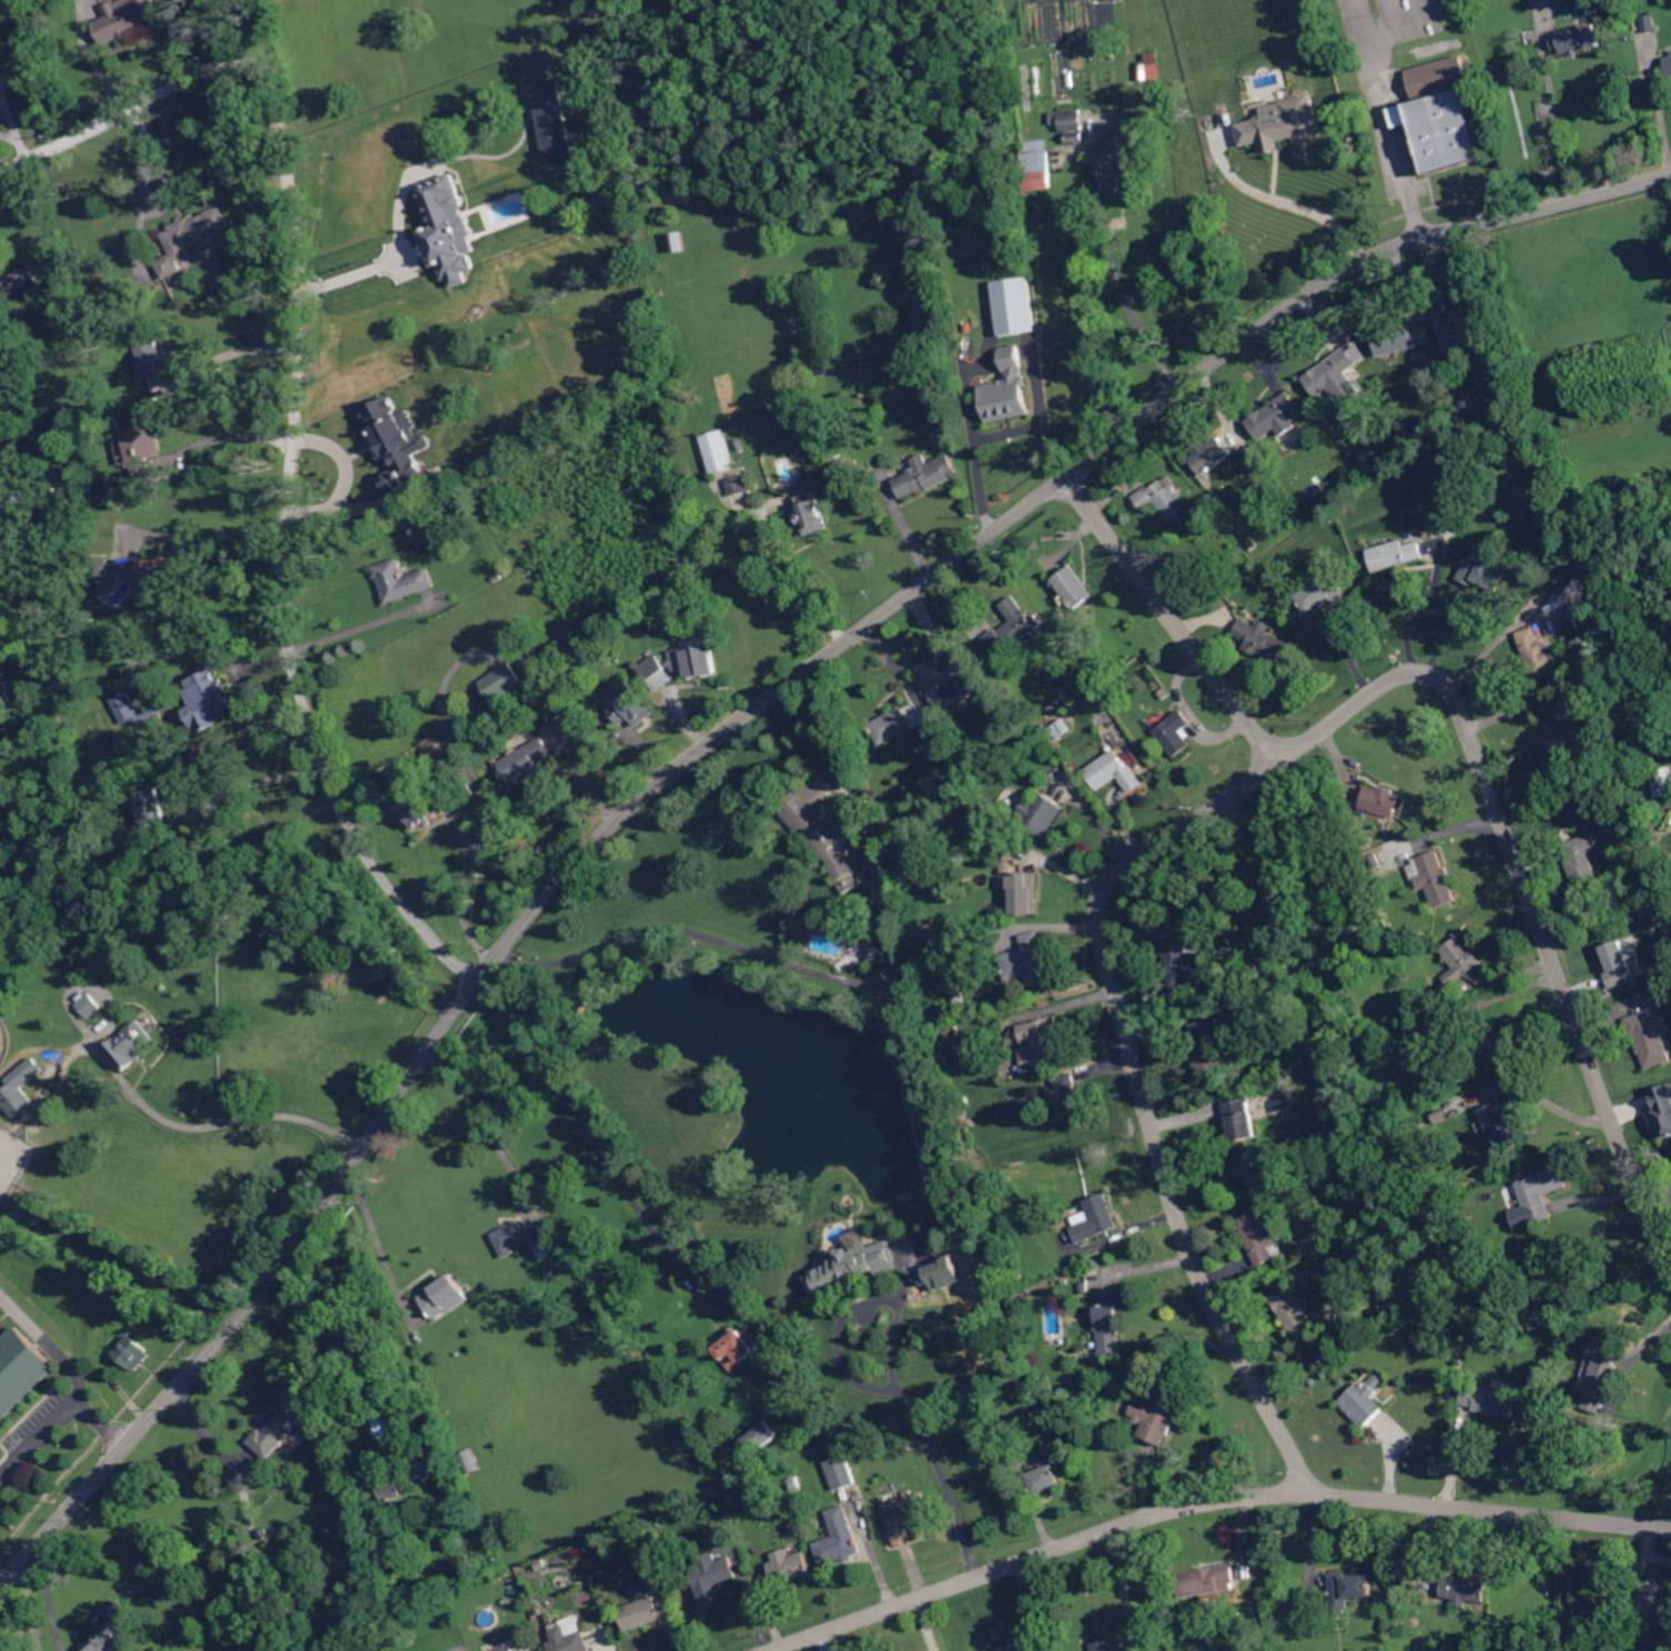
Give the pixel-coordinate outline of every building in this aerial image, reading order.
[(107,4),(118,0),(122,10),(136,2),(136,0),(160,0),(169,18),(156,23),(155,21),(145,26),(142,27),(134,31),(135,34),(124,40),(123,37),(107,44),(97,21),(111,14),(110,11),(108,7),(107,4)] [(1644,33),(1641,16),(1654,14),(1657,31),(1653,32),(1647,33),(1644,33)] [(1588,34),(1592,34),(1594,47),(1579,50),(1579,53),(1576,53),(1573,54),(1572,54),(1572,51),(1563,53),(1562,48),(1554,49),(1552,37),(1559,36),(1558,30),(1586,24),(1588,34)] [(1141,81),(1140,65),(1148,64),(1147,53),(1158,52),(1162,79),(1141,81)] [(1483,160),(1425,176),(1410,124),(1396,129),(1390,110),(1415,102),(1411,92),(1405,94),(1402,87),(1409,84),(1406,71),(1461,55),(1470,88),(1464,90),(1483,160)] [(546,151),(531,67),(540,64),(546,63),(551,62),(559,61),(575,146),(546,151)] [(1236,121),(1240,145),(1258,142),(1260,152),(1282,148),(1280,139),(1294,137),(1295,141),(1319,136),(1311,94),(1261,104),(1263,116),(1236,121)] [(1084,130),(1062,132),(1062,123),(1052,124),(1051,113),(1061,113),(1060,111),(1067,111),(1074,110),(1082,109),(1084,130)] [(1069,144),(1067,133),(1084,131),(1085,143),(1069,144)] [(1027,189),(1023,152),(1025,152),(1023,141),(1050,139),(1054,186),(1027,189)] [(1117,145),(1126,145),(1128,169),(1131,193),(1126,193),(1125,193),(1122,194),(1121,190),(1111,192),(1110,180),(1106,179),(1105,170),(1107,168),(1106,155),(1106,150),(1106,149),(1104,148),(1103,140),(1105,140),(1117,139),(1117,140),(1117,145)] [(420,184),(432,227),(423,229),(433,266),(440,264),(444,279),(451,277),(453,286),(469,282),(466,271),(474,269),(469,251),(476,249),(456,174),(420,184)] [(232,226),(219,233),(216,230),(214,231),(216,234),(214,235),(219,245),(216,246),(221,256),(205,264),(195,244),(189,247),(193,256),(181,263),(185,272),(165,281),(156,262),(173,254),(163,234),(172,231),(171,227),(191,217),(193,221),(206,214),(207,217),(210,216),(209,213),(222,206),(232,226)] [(674,253),(670,234),(685,232),(687,251),(674,253)] [(21,291),(0,301),(0,275),(28,261),(38,283),(21,291)] [(994,280),(999,334),(1034,331),(1029,276),(994,280)] [(1491,325),(1466,332),(1468,342),(1460,343),(1462,353),(1447,356),(1437,316),(1450,313),(1450,312),(1464,308),(1465,310),(1486,304),(1491,325)] [(1411,330),(1420,327),(1424,327),(1427,326),(1431,343),(1398,352),(1387,355),(1379,357),(1373,334),(1394,327),(1396,327),(1410,323),(1411,330)] [(174,372),(149,379),(146,372),(139,374),(135,361),(142,358),(138,341),(162,333),(174,372)] [(1339,396),(1333,387),(1327,392),(1324,394),(1321,395),(1319,397),(1304,377),(1323,363),(1325,362),(1335,354),(1347,344),(1361,362),(1361,363),(1345,377),(1351,386),(1339,396)] [(1023,377),(1026,376),(1029,386),(1025,387),(1031,415),(989,424),(981,386),(1007,381),(1009,372),(1005,373),(1001,348),(1020,345),(1024,368),(1024,372),(1023,377)] [(1292,429),(1283,436),(1278,429),(1263,440),(1247,421),(1262,409),(1264,407),(1277,398),(1287,391),(1289,389),(1302,406),(1292,414),(1298,424),(1297,425),(1292,429)] [(363,408),(376,438),(371,440),(381,461),(391,457),(402,482),(426,472),(417,452),(433,445),(428,432),(421,435),(409,408),(399,412),(392,395),(363,408)] [(154,472),(154,473),(140,476),(135,477),(133,467),(130,467),(124,469),(115,431),(155,421),(163,449),(164,454),(150,457),(154,472)] [(713,475),(702,437),(726,431),(737,468),(713,475)] [(1204,476),(1194,463),(1194,462),(1189,457),(1194,454),(1199,450),(1201,449),(1219,435),(1221,437),(1226,445),(1229,449),(1233,454),(1215,467),(1204,476)] [(930,464),(950,454),(960,474),(951,478),(952,480),(930,492),(929,489),(920,494),(919,492),(902,500),(893,482),(909,474),(908,470),(916,467),(912,459),(924,454),(930,464)] [(1347,478),(1341,470),(1348,466),(1354,474),(1347,478)] [(731,497),(727,479),(751,474),(756,490),(731,497)] [(1169,486),(1175,483),(1195,509),(1195,510),(1197,513),(1195,515),(1176,528),(1164,510),(1163,508),(1156,500),(1144,509),(1135,497),(1134,495),(1145,486),(1147,485),(1150,488),(1164,478),(1169,486)] [(43,499),(40,487),(58,484),(60,496),(43,499)] [(814,502),(820,499),(830,529),(808,537),(806,531),(804,531),(796,507),(794,507),(792,503),(799,500),(798,497),(811,493),(814,502)] [(1331,523),(1327,514),(1334,510),(1338,518),(1331,523)] [(1406,545),(1406,544),(1420,540),(1421,540),(1421,543),(1425,555),(1426,557),(1398,565),(1394,567),(1377,571),(1370,548),(1404,538),(1406,545)] [(1253,551),(1247,544),(1254,539),(1259,547),(1253,551)] [(1482,561),(1482,559),(1485,560),(1509,573),(1499,592),(1489,587),(1488,589),(1479,585),(1477,584),(1476,583),(1473,587),(1470,585),(1459,579),(1458,579),(1470,555),(1471,556),(1482,561)] [(184,612),(155,612),(155,592),(138,592),(138,580),(133,580),(121,580),(121,577),(121,557),(121,556),(144,556),(146,556),(146,557),(146,565),(178,565),(184,565),(184,612)] [(408,574),(415,571),(431,566),(438,586),(436,587),(423,591),(388,604),(383,587),(383,585),(376,566),(402,557),(405,566),(408,574)] [(104,575),(94,575),(94,558),(105,558),(104,575)] [(1074,610),(1066,600),(1067,600),(1052,580),(1072,566),(1094,596),(1074,610)] [(497,580),(494,575),(503,571),(505,576),(497,580)] [(1324,607),(1321,608),(1320,606),(1319,607),(1312,612),(1297,595),(1302,591),(1318,579),(1328,571),(1340,588),(1343,591),(1340,594),(1339,595),(1334,598),(1324,607)] [(1031,619),(1035,616),(1042,624),(1036,628),(1037,629),(995,660),(981,640),(995,629),(999,632),(1012,621),(1000,605),(1013,595),(1031,619)] [(1257,626),(1260,619),(1262,619),(1273,625),(1268,632),(1288,641),(1278,664),(1262,655),(1260,657),(1244,649),(1248,641),(1245,640),(1234,635),(1235,634),(1240,620),(1242,619),(1245,620),(1257,626)] [(1540,639),(1545,638),(1558,672),(1536,681),(1518,632),(1521,631),(1533,627),(1536,627),(1540,639)] [(713,645),(716,644),(721,675),(707,678),(706,675),(691,677),(690,672),(681,673),(680,671),(676,671),(672,652),(687,649),(686,641),(711,636),(713,645)] [(527,673),(517,660),(530,650),(540,664),(527,673)] [(657,695),(639,669),(659,655),(677,679),(657,695)] [(942,675),(956,664),(978,691),(964,700),(963,698),(942,715),(926,695),(933,690),(930,686),(929,687),(915,669),(930,658),(942,675)] [(496,703),(482,683),(512,662),(525,682),(496,703)] [(220,680),(224,678),(227,687),(230,691),(226,692),(234,707),(215,717),(219,725),(200,733),(196,727),(194,728),(190,719),(183,723),(178,712),(195,705),(199,702),(192,690),(192,689),(189,683),(189,682),(214,669),(216,673),(220,680)] [(639,728),(631,719),(622,727),(610,711),(619,703),(614,697),(621,690),(618,687),(628,679),(657,713),(639,728)] [(140,716),(152,709),(180,696),(183,693),(188,691),(191,697),(138,725),(134,718),(123,725),(111,700),(128,691),(129,693),(140,716)] [(1055,709),(1051,703),(1061,697),(1064,702),(1055,709)] [(1581,711),(1577,715),(1584,726),(1592,737),(1593,738),(1560,761),(1548,743),(1563,732),(1560,728),(1558,725),(1549,712),(1553,709),(1567,700),(1568,702),(1571,700),(1572,699),(1581,711)] [(881,748),(870,725),(914,700),(926,722),(881,748)] [(1181,710),(1184,708),(1185,709),(1194,721),(1193,722),(1186,727),(1187,727),(1192,733),(1189,736),(1188,737),(1193,743),(1175,757),(1155,730),(1156,729),(1153,723),(1162,716),(1166,721),(1172,717),(1167,711),(1177,705),(1181,710)] [(570,725),(566,718),(573,713),(577,720),(570,725)] [(1057,740),(1050,729),(1064,719),(1071,730),(1057,740)] [(581,746),(575,736),(583,729),(590,739),(581,746)] [(1041,750),(1030,745),(1032,739),(1035,740),(1037,736),(1045,739),(1041,750)] [(555,756),(539,764),(541,767),(539,768),(541,772),(529,779),(527,774),(514,783),(506,771),(502,773),(495,762),(499,759),(502,762),(514,756),(512,753),(519,749),(520,751),(544,738),(555,756)] [(1127,770),(1133,767),(1144,784),(1131,793),(1121,778),(1098,792),(1085,771),(1115,751),(1127,770)] [(978,767),(972,759),(981,753),(985,761),(978,767)] [(1653,771),(1670,767),(1670,795),(1660,798),(1653,771)] [(835,796),(838,798),(834,801),(826,809),(849,835),(842,843),(851,858),(852,860),(863,884),(847,893),(833,865),(831,860),(827,855),(801,829),(806,824),(809,820),(799,809),(789,798),(803,784),(810,792),(811,791),(808,788),(812,784),(810,781),(817,776),(826,784),(835,796)] [(21,788),(19,779),(30,777),(32,786),(21,788)] [(1383,788),(1384,784),(1398,789),(1397,791),(1405,793),(1397,818),(1368,809),(1361,808),(1366,792),(1369,783),(1373,784),(1375,786),(1376,786),(1383,788)] [(145,826),(139,794),(138,791),(162,787),(165,806),(166,808),(166,809),(169,821),(166,821),(150,824),(145,826)] [(457,808),(418,829),(411,817),(405,820),(397,807),(419,793),(426,803),(448,791),(457,808)] [(1065,809),(1044,840),(1020,822),(1023,817),(1019,813),(1027,800),(1033,804),(1042,792),(1065,809)] [(33,839),(31,830),(42,828),(44,837),(33,839)] [(132,855),(126,831),(139,829),(143,828),(144,830),(150,851),(144,853),(132,855)] [(1578,891),(1569,868),(1568,864),(1567,861),(1571,860),(1566,843),(1567,843),(1578,839),(1586,837),(1586,838),(1590,849),(1592,858),(1601,882),(1578,891)] [(1446,868),(1449,867),(1455,883),(1452,884),(1458,901),(1437,909),(1429,888),(1421,891),(1416,878),(1420,875),(1420,874),(1415,860),(1419,858),(1435,852),(1439,850),(1444,862),(1445,864),(1446,868)] [(899,868),(897,859),(907,857),(909,865),(899,868)] [(1039,915),(1013,915),(1013,890),(1010,890),(1010,888),(1002,888),(1002,877),(1010,877),(1010,873),(1002,873),(1002,862),(1014,862),(1014,873),(1039,873),(1039,915)] [(1189,949),(1191,952),(1194,951),(1197,963),(1192,964),(1189,965),(1191,969),(1195,982),(1193,982),(1174,987),(1168,970),(1172,969),(1166,953),(1165,949),(1162,950),(1156,932),(1182,924),(1189,949)] [(1052,981),(1047,982),(1040,984),(1029,986),(1026,975),(1007,980),(1002,953),(1024,948),(1021,934),(1022,934),(1024,933),(1041,930),(1041,932),(1044,943),(1047,962),(1052,981)] [(1471,949),(1472,948),(1485,963),(1478,968),(1489,974),(1486,978),(1482,985),(1468,976),(1452,987),(1445,976),(1455,969),(1441,950),(1461,935),(1471,949)] [(1611,990),(1607,975),(1606,973),(1610,971),(1607,962),(1607,960),(1602,948),(1622,940),(1623,941),(1631,965),(1635,978),(1637,980),(1612,990),(1611,990)] [(881,962),(872,961),(870,955),(871,948),(878,943),(884,945),(888,953),(887,958),(881,962)] [(10,983),(0,987),(0,978),(7,975),(10,983)] [(958,1004),(955,992),(968,990),(970,1002),(958,1004)] [(91,1017),(80,1003),(93,993),(94,994),(104,1007),(91,1017)] [(1324,1003),(1313,999),(1315,993),(1326,997),(1324,1003)] [(1665,1012),(1670,1027),(1670,1034),(1664,1036),(1670,1053),(1670,1062),(1648,1070),(1642,1054),(1640,1054),(1639,1051),(1638,1049),(1633,1037),(1632,1037),(1626,1020),(1624,1019),(1654,1007),(1657,1015),(1664,1012),(1665,1012)] [(1025,1065),(1021,1046),(1026,1044),(1021,1024),(1056,1014),(1060,1013),(1064,1031),(1064,1032),(1061,1033),(1061,1034),(1066,1054),(1025,1065)] [(1203,1073),(1197,1055),(1196,1052),(1193,1037),(1197,1036),(1195,1025),(1194,1022),(1202,1020),(1213,1016),(1214,1020),(1214,1021),(1216,1031),(1217,1032),(1221,1046),(1223,1055),(1226,1064),(1226,1066),(1203,1073)] [(129,1072),(108,1046),(119,1036),(142,1017),(159,1037),(142,1052),(146,1057),(143,1060),(141,1062),(129,1072)] [(946,1039),(944,1030),(958,1026),(960,1034),(946,1039)] [(1235,1037),(1233,1030),(1234,1030),(1240,1027),(1244,1035),(1236,1037),(1235,1037)] [(1489,1070),(1477,1035),(1497,1027),(1501,1041),(1509,1062),(1489,1070)] [(19,1070),(13,1063),(26,1054),(31,1061),(19,1070)] [(17,1118),(0,1099),(0,1096),(12,1086),(8,1081),(36,1057),(47,1070),(23,1088),(36,1102),(17,1118)] [(1062,1115),(1060,1108),(1055,1092),(1055,1091),(1054,1087),(1060,1086),(1057,1075),(1072,1072),(1075,1071),(1078,1082),(1081,1092),(1081,1093),(1082,1094),(1082,1095),(1082,1096),(1082,1097),(1080,1098),(1082,1107),(1083,1110),(1064,1114),(1062,1115)] [(1669,1087),(1670,1094),(1670,1138),(1667,1140),(1657,1114),(1657,1112),(1659,1112),(1654,1098),(1652,1094),(1669,1087)] [(1254,1101),(1256,1101),(1258,1111),(1259,1111),(1264,1135),(1238,1140),(1237,1136),(1234,1120),(1234,1116),(1232,1116),(1228,1117),(1226,1103),(1225,1101),(1253,1096),(1254,1101)] [(961,1107),(959,1100),(968,1097),(970,1105),(961,1107)] [(1503,1116),(1507,1115),(1509,1114),(1518,1132),(1516,1133),(1522,1148),(1500,1157),(1490,1135),(1487,1125),(1485,1121),(1480,1111),(1482,1110),(1493,1104),(1498,1103),(1503,1116)] [(1533,1225),(1532,1224),(1527,1207),(1518,1183),(1561,1166),(1569,1187),(1546,1196),(1547,1198),(1549,1204),(1553,1216),(1553,1217),(1533,1225)] [(1080,1240),(1074,1225),(1076,1225),(1082,1223),(1078,1214),(1092,1209),(1087,1199),(1110,1192),(1117,1213),(1118,1215),(1122,1225),(1080,1240)] [(1273,1230),(1278,1228),(1282,1230),(1284,1234),(1282,1239),(1280,1240),(1275,1243),(1279,1255),(1280,1256),(1264,1264),(1262,1264),(1257,1254),(1253,1244),(1252,1242),(1242,1219),(1263,1209),(1273,1230)] [(558,1236),(546,1242),(551,1253),(543,1257),(537,1246),(536,1247),(533,1239),(517,1247),(518,1252),(507,1257),(496,1233),(504,1228),(507,1227),(521,1219),(524,1218),(528,1227),(549,1217),(550,1218),(558,1236)] [(902,1269),(880,1277),(878,1272),(865,1276),(864,1273),(853,1277),(854,1278),(852,1284),(849,1282),(834,1287),(835,1292),(816,1299),(808,1279),(817,1276),(814,1272),(834,1264),(833,1262),(843,1258),(841,1253),(854,1248),(855,1249),(870,1245),(871,1248),(891,1240),(902,1269)] [(953,1288),(951,1286),(944,1290),(931,1272),(933,1270),(954,1256),(966,1274),(969,1277),(953,1288)] [(437,1318),(436,1316),(434,1314),(426,1301),(424,1298),(423,1297),(422,1296),(423,1295),(440,1283),(443,1280),(445,1279),(446,1278),(454,1273),(465,1287),(467,1290),(465,1293),(454,1300),(446,1305),(449,1309),(437,1318)] [(1013,1286),(1010,1276),(1017,1274),(1020,1284),(1013,1286)] [(1305,1296),(1312,1293),(1318,1305),(1312,1308),(1314,1313),(1321,1326),(1317,1328),(1313,1330),(1310,1331),(1299,1338),(1288,1316),(1286,1313),(1277,1297),(1299,1285),(1300,1288),(1305,1296)] [(1125,1356),(1104,1357),(1102,1357),(1102,1356),(1102,1331),(1098,1331),(1098,1329),(1098,1325),(1097,1319),(1092,1319),(1091,1307),(1091,1306),(1100,1305),(1100,1299),(1100,1289),(1110,1289),(1112,1289),(1121,1289),(1124,1288),(1124,1300),(1125,1356)] [(123,1306),(115,1301),(119,1294),(128,1298),(123,1306)] [(1399,1309),(1395,1303),(1405,1294),(1410,1300),(1399,1309)] [(761,1341),(760,1341),(757,1345),(760,1349),(745,1363),(742,1360),(732,1369),(718,1348),(720,1346),(718,1341),(723,1337),(727,1335),(738,1326),(741,1331),(741,1330),(750,1325),(761,1341)] [(59,1369),(0,1426),(0,1344),(18,1327),(59,1369)] [(138,1373),(115,1354),(131,1335),(151,1350),(149,1353),(152,1355),(143,1366),(143,1367),(138,1373)] [(1612,1392),(1608,1391),(1600,1414),(1582,1408),(1588,1394),(1586,1392),(1588,1386),(1592,1373),(1597,1363),(1600,1351),(1617,1357),(1620,1358),(1619,1364),(1618,1366),(1621,1367),(1612,1392)] [(1387,1381),(1380,1389),(1381,1390),(1376,1396),(1386,1406),(1387,1407),(1386,1409),(1374,1420),(1369,1426),(1367,1428),(1366,1429),(1360,1422),(1339,1401),(1361,1380),(1365,1385),(1370,1380),(1371,1380),(1378,1375),(1379,1374),(1381,1374),(1384,1374),(1387,1377),(1387,1378),(1387,1381)] [(1513,1419),(1475,1410),(1476,1407),(1475,1407),(1461,1405),(1460,1404),(1465,1385),(1518,1397),(1513,1419)] [(809,1404),(804,1397),(816,1390),(820,1397),(809,1404)] [(296,1430),(282,1447),(281,1447),(272,1458),(271,1458),(253,1442),(253,1441),(251,1440),(254,1436),(263,1426),(266,1428),(266,1429),(283,1410),(280,1407),(281,1406),(293,1391),(314,1409),(298,1427),(296,1430)] [(497,1404),(493,1397),(500,1394),(504,1399),(497,1404)] [(1153,1408),(1155,1402),(1178,1414),(1175,1420),(1177,1421),(1174,1428),(1173,1430),(1171,1436),(1168,1436),(1164,1447),(1162,1446),(1144,1437),(1140,1436),(1146,1421),(1145,1420),(1144,1422),(1140,1424),(1135,1422),(1134,1418),(1135,1416),(1133,1416),(1131,1415),(1136,1401),(1138,1402),(1153,1408)] [(753,1456),(752,1456),(742,1441),(770,1419),(781,1435),(772,1442),(753,1456)] [(472,1473),(462,1452),(475,1447),(482,1462),(485,1468),(472,1473)] [(825,1461),(835,1490),(857,1482),(846,1453),(825,1461)] [(433,1473),(425,1476),(419,1477),(416,1478),(415,1478),(413,1470),(408,1471),(405,1459),(428,1454),(433,1473)] [(1037,1496),(1036,1493),(1033,1482),(1030,1473),(1030,1472),(1041,1468),(1043,1467),(1057,1462),(1065,1486),(1057,1488),(1054,1489),(1050,1491),(1046,1492),(1040,1495),(1037,1496)] [(384,1502),(377,1471),(396,1467),(404,1497),(384,1502)] [(915,1493),(924,1490),(926,1497),(936,1522),(929,1525),(923,1527),(921,1528),(920,1528),(919,1529),(915,1519),(909,1521),(914,1536),(915,1537),(911,1538),(900,1542),(899,1542),(898,1543),(892,1529),(883,1506),(885,1505),(902,1498),(908,1497),(905,1491),(913,1489),(915,1493)] [(710,1506),(708,1499),(717,1496),(719,1503),(710,1506)] [(857,1559),(853,1560),(848,1562),(847,1562),(844,1559),(823,1566),(816,1542),(835,1536),(837,1534),(829,1511),(845,1505),(848,1503),(858,1532),(864,1551),(854,1553),(857,1559)] [(264,1541),(259,1531),(267,1527),(273,1536),(264,1541)] [(392,1564),(388,1550),(388,1549),(399,1547),(404,1546),(407,1558),(408,1560),(398,1562),(392,1564)] [(791,1554),(806,1550),(814,1573),(814,1574),(801,1579),(793,1582),(792,1582),(791,1582),(786,1584),(779,1587),(777,1583),(776,1579),(773,1574),(773,1572),(772,1570),(770,1562),(776,1561),(777,1560),(777,1558),(774,1552),(789,1548),(791,1554)] [(719,1560),(732,1556),(733,1560),(735,1564),(738,1576),(739,1578),(731,1580),(721,1582),(721,1584),(727,1601),(707,1607),(703,1608),(691,1569),(700,1566),(697,1558),(717,1552),(719,1560)] [(366,1572),(364,1563),(363,1556),(375,1553),(377,1567),(378,1570),(366,1572)] [(538,1573),(535,1563),(544,1559),(547,1569),(538,1573)] [(1486,1584),(1488,1586),(1485,1603),(1467,1601),(1467,1607),(1455,1606),(1456,1600),(1441,1598),(1441,1594),(1442,1589),(1444,1582),(1445,1576),(1465,1578),(1467,1560),(1489,1563),(1486,1584)] [(1182,1597),(1181,1590),(1179,1578),(1178,1571),(1206,1568),(1208,1568),(1209,1567),(1235,1563),(1236,1563),(1236,1564),(1236,1566),(1237,1570),(1238,1582),(1235,1583),(1226,1584),(1223,1584),(1224,1588),(1224,1590),(1224,1591),(1209,1593),(1182,1597)] [(351,1577),(348,1567),(356,1564),(358,1574),(351,1577)] [(1349,1574),(1351,1574),(1357,1574),(1359,1573),(1360,1573),(1371,1573),(1374,1573),(1374,1581),(1375,1591),(1375,1596),(1365,1597),(1357,1597),(1350,1598),(1350,1608),(1333,1610),(1333,1604),(1331,1597),(1330,1578),(1330,1572),(1335,1572),(1349,1571),(1349,1574)] [(1661,1622),(1638,1617),(1642,1600),(1643,1596),(1644,1593),(1647,1584),(1648,1581),(1670,1588),(1668,1597),(1667,1601),(1667,1603),(1664,1608),(1661,1622)] [(658,1599),(661,1598),(671,1594),(678,1613),(674,1615),(667,1618),(662,1619),(650,1623),(649,1624),(646,1624),(638,1628),(635,1629),(628,1631),(622,1615),(620,1608),(621,1607),(634,1602),(656,1594),(658,1599)] [(109,1644),(100,1650),(89,1650),(88,1649),(83,1643),(91,1635),(95,1632),(93,1629),(100,1623),(97,1619),(105,1612),(120,1600),(121,1601),(128,1609),(132,1614),(138,1621),(121,1633),(121,1634),(109,1644)] [(1571,1629),(1563,1620),(1569,1614),(1577,1623),(1571,1629)] [(591,1645),(594,1650),(556,1650),(554,1642),(551,1634),(550,1630),(563,1625),(567,1624),(568,1628),(570,1633),(580,1630),(581,1630),(584,1629),(586,1629),(588,1632),(591,1645)] [(1116,1637),(1118,1650),(1096,1650),(1095,1645),(1094,1641),(1114,1638),(1116,1637)]
